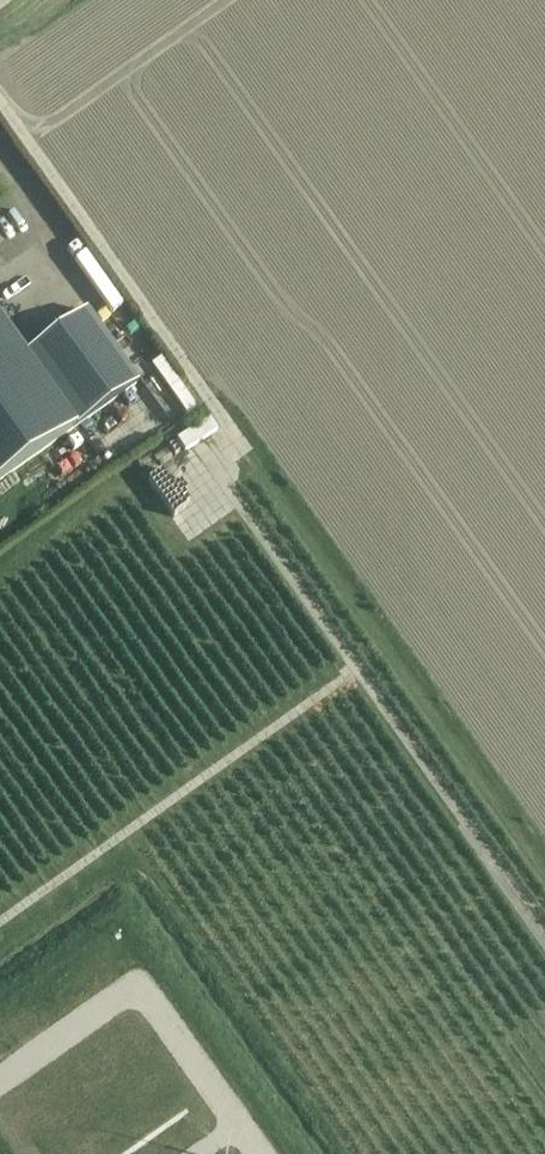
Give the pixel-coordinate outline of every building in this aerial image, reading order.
[(27,355),(24,357),(0,322),(0,481),(137,384),(86,313),(27,355)]
